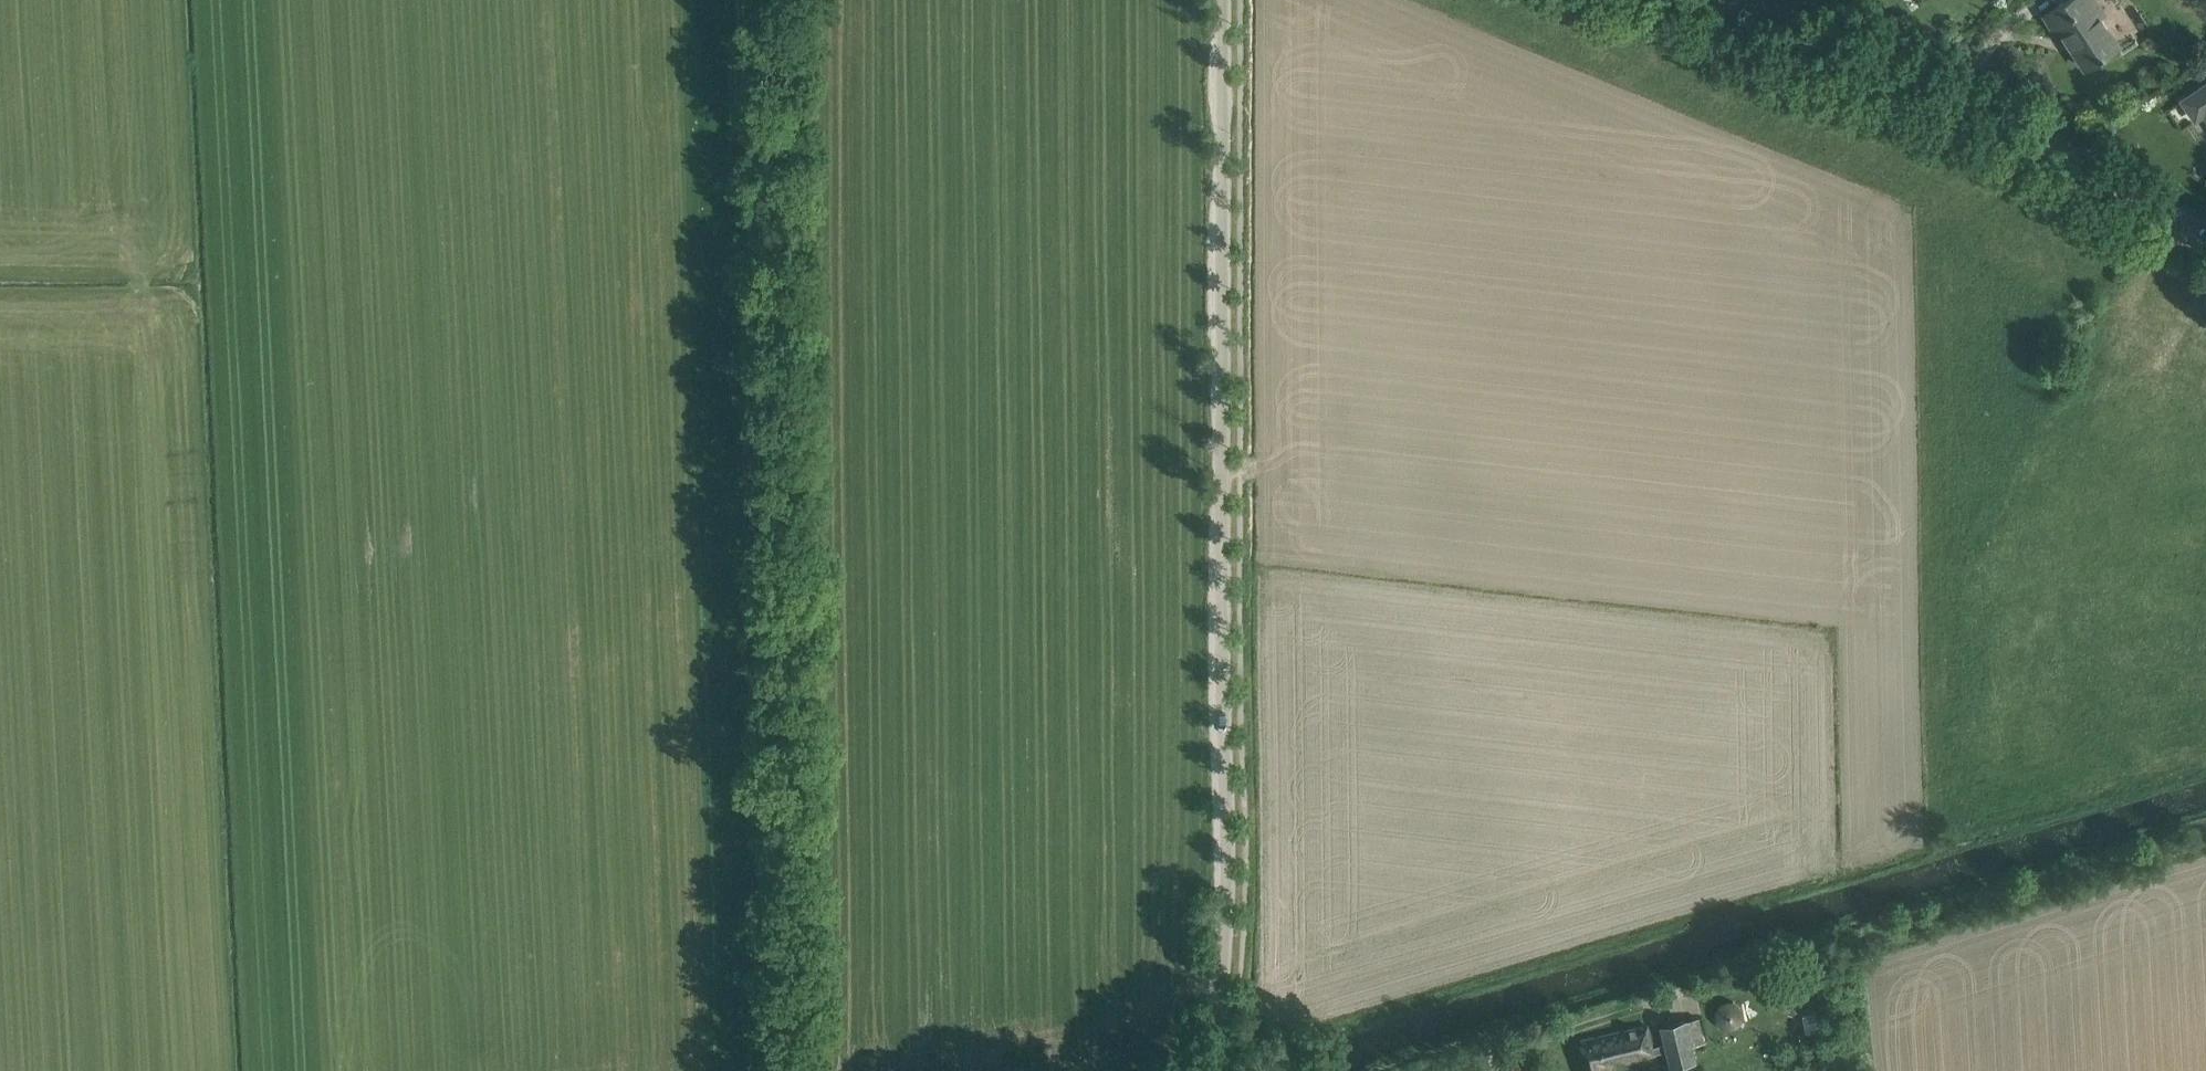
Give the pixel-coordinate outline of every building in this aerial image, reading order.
[(2096,0),(2066,0),(2044,14),(2057,35),(2062,32),(2084,67),(2118,45),(2098,14),(2103,11),(2096,0)] [(2205,114),(2205,85),(2184,100),(2195,117),(2204,111),(2205,114)] [(1743,1019),(1744,1014),(1743,1010),(1741,1006),(1737,1002),(1732,1000),(1727,1000),(1723,1001),(1720,1003),(1717,1007),(1715,1012),(1715,1017),(1717,1022),(1720,1025),(1723,1028),(1727,1029),(1732,1028),(1737,1026),(1741,1023),(1743,1019)] [(1665,1050),(1668,1067),(1692,1062),(1689,1046),(1702,1043),(1697,1019),(1684,1021),(1684,1020),(1660,1025),(1663,1043),(1651,1046),(1646,1025),(1579,1039),(1586,1070),(1607,1070),(1605,1064),(1652,1054),(1652,1053),(1665,1050)]
